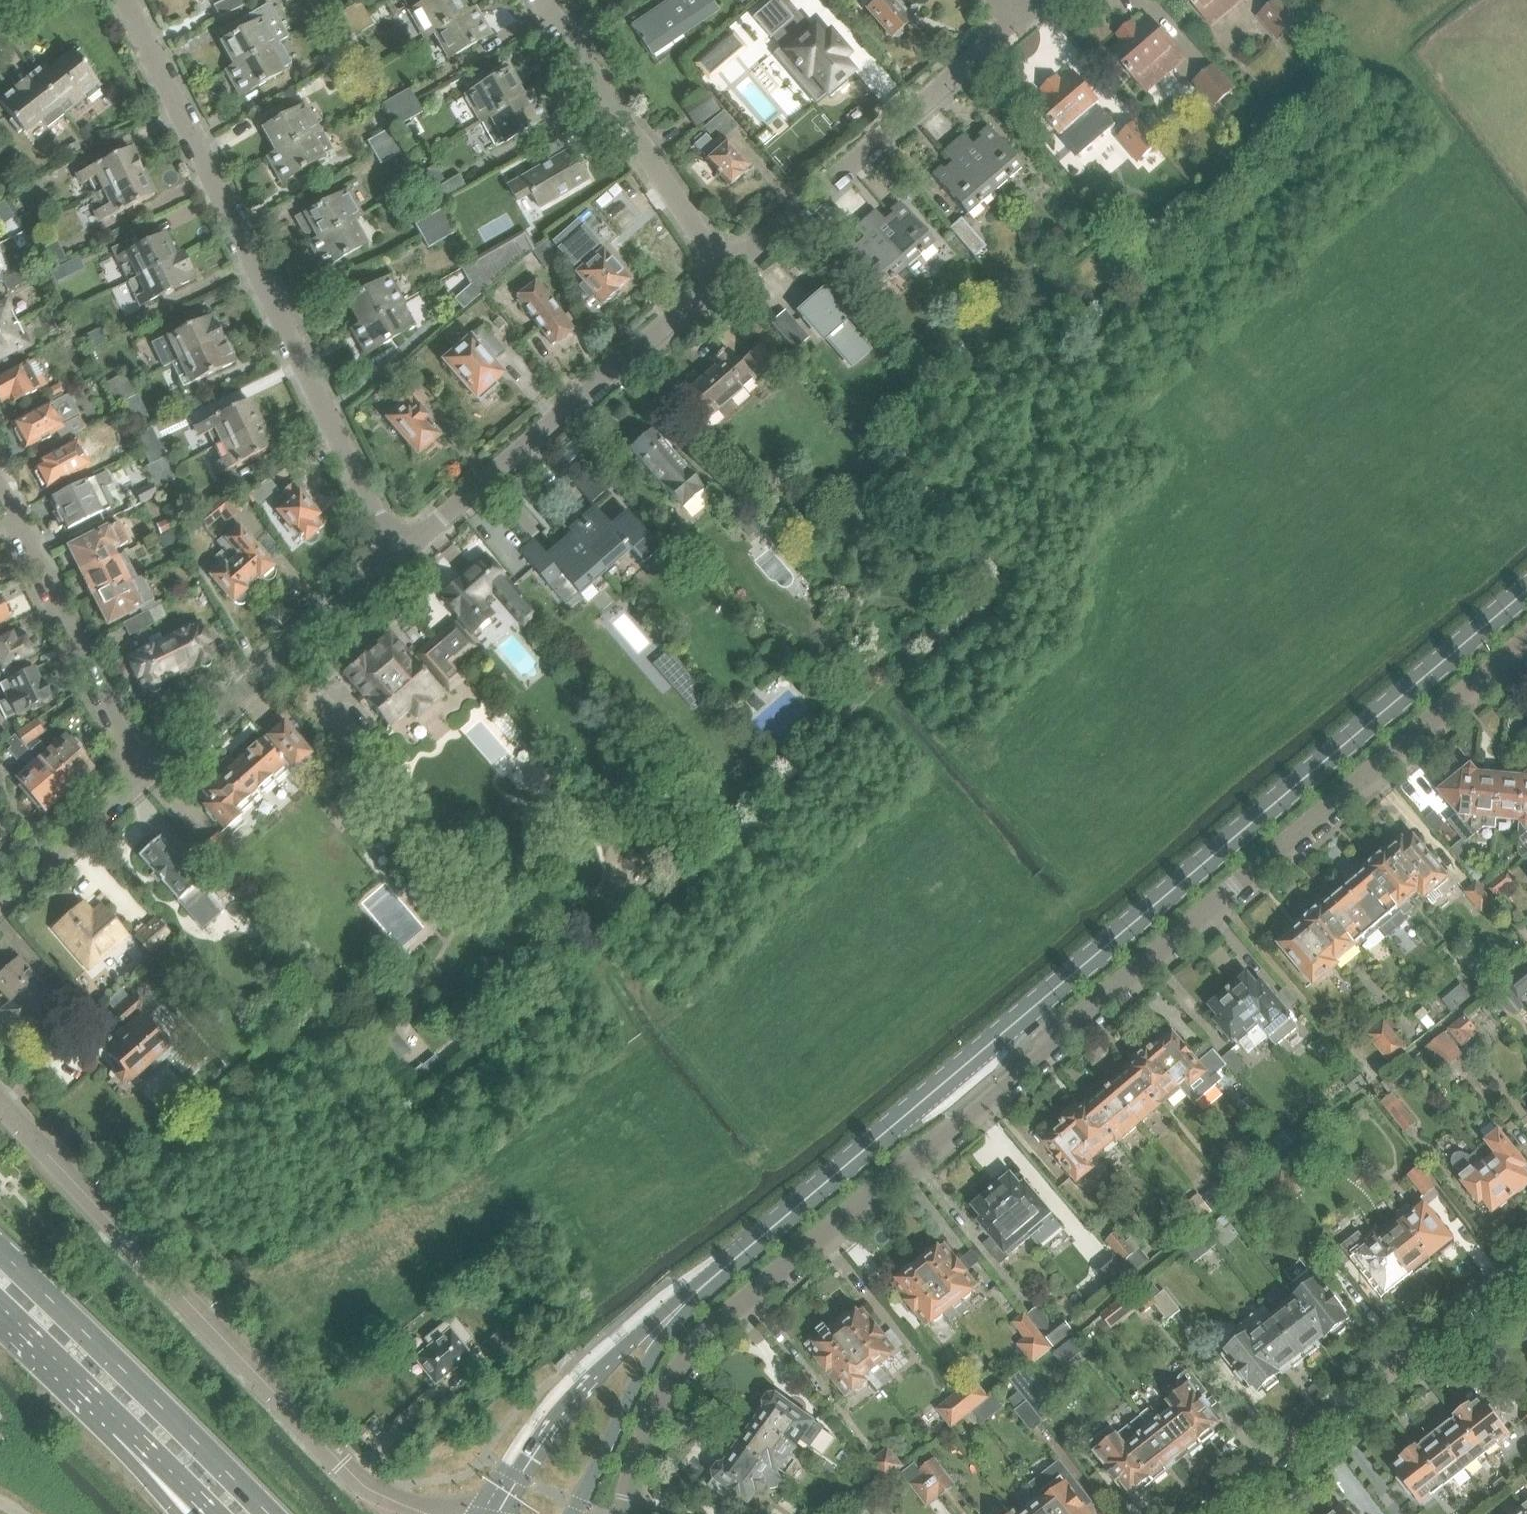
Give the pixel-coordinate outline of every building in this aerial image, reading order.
[(244,7),(241,0),(225,0),(213,6),(219,19),(244,7)] [(465,12),(458,0),(432,0),(410,13),(425,38),(466,14),(465,12)] [(631,27),(651,56),(718,11),(711,0),(671,0),(631,27)] [(750,18),(768,39),(790,20),(774,0),(772,0),(750,18)] [(907,12),(896,0),(860,0),(859,4),(891,41),(914,21),(912,19),(917,15),(918,13),(918,10),(916,8),(913,8),(911,9),(907,12)] [(1212,26),(1242,0),(1190,0),(1212,26)] [(1298,23),(1278,0),(1259,16),(1279,39),(1298,23)] [(367,15),(367,14),(360,2),(333,18),(340,30),(367,15)] [(222,44),(234,65),(235,68),(278,44),(288,38),(271,7),(267,6),(225,30),(230,39),(222,44)] [(490,35),(480,20),(482,18),(475,6),(465,12),(466,14),(425,38),(425,39),(434,34),(449,59),(490,35)] [(346,41),(374,26),(367,15),(340,30),(346,41)] [(1122,64),(1147,93),(1185,60),(1149,19),(1137,30),(1131,24),(1119,35),(1124,41),(1112,52),(1113,53),(1112,56),(1118,63),(1122,64)] [(800,31),(772,54),(787,74),(795,67),(805,79),(809,77),(828,100),(846,85),(842,81),(851,74),(838,59),(845,53),(828,33),(821,39),(813,29),(805,36),(800,31)] [(728,36),(692,65),(702,79),(739,49),(728,36)] [(230,82),(232,81),(241,96),(282,73),(269,49),(278,44),(235,68),(234,65),(224,71),(230,82)] [(63,114),(72,107),(100,85),(89,70),(93,67),(80,51),(75,54),(75,53),(49,73),(44,66),(33,75),(58,107),(63,114)] [(1215,107),(1234,91),(1213,67),(1194,83),(1215,107)] [(522,98),(521,96),(507,72),(466,96),(481,122),(522,98)] [(1046,118),(1071,147),(1109,115),(1074,74),(1061,85),(1056,79),(1043,90),(1049,96),(1036,107),(1037,108),(1037,111),(1043,118),(1046,118)] [(58,107),(33,75),(0,101),(0,104),(24,134),(58,107)] [(417,101),(416,101),(410,89),(383,104),(390,117),(417,101)] [(546,119),(537,103),(539,102),(532,90),(521,96),(522,98),(481,122),(490,117),(505,143),(546,119)] [(720,111),(710,96),(686,113),(696,128),(720,111)] [(395,126),(396,127),(423,112),(417,101),(390,117),(395,126)] [(277,154),(319,130),(305,106),(263,130),(275,152),(277,154)] [(723,139),(738,128),(724,111),(703,129),(710,136),(716,131),(722,139),(723,139)] [(1139,161),(1158,145),(1138,122),(1119,138),(1139,161)] [(94,131),(88,124),(80,130),(86,137),(94,131)] [(402,138),(396,127),(395,126),(367,142),(374,154),(402,138)] [(994,192),(1022,168),(988,128),(978,136),(980,139),(973,145),(964,135),(953,145),(994,192)] [(272,169),(274,168),(282,182),(324,159),(311,136),(319,131),(319,130),(277,154),(275,152),(266,157),(272,169)] [(723,139),(722,139),(715,146),(705,136),(694,146),(703,156),(703,157),(706,161),(706,160),(730,187),(742,176),(741,174),(748,168),(725,142),(726,142),(723,139)] [(380,165),(409,149),(402,138),(374,154),(380,165)] [(966,216),(994,192),(953,145),(942,154),(951,164),(944,171),(941,168),(932,176),(966,216)] [(98,195),(143,173),(142,172),(140,173),(133,159),(135,158),(131,150),(122,154),(77,175),(82,185),(91,181),(98,195)] [(539,208),(587,181),(570,151),(508,186),(517,202),(531,194),(539,208)] [(143,173),(98,195),(104,208),(95,212),(100,223),(122,213),(154,197),(143,173)] [(439,204),(466,189),(459,176),(432,191),(439,204)] [(319,240),(360,217),(347,192),(305,216),(318,238),(319,240)] [(906,268),(934,244),(900,204),(890,212),(893,215),(885,222),(876,211),(865,220),(906,268)] [(421,237),(449,222),(442,210),(415,225),(421,237)] [(41,235),(29,213),(18,219),(30,241),(41,235)] [(314,255),(316,254),(324,269),(366,245),(353,221),(361,217),(360,217),(319,240),(318,238),(307,243),(314,255)] [(878,292),(906,268),(865,220),(854,229),(863,240),(855,246),(852,243),(843,251),(878,292)] [(949,230),(974,258),(985,249),(960,220),(949,230)] [(428,249),(456,233),(449,222),(421,237),(428,249)] [(575,224),(552,244),(572,267),(576,264),(580,268),(576,272),(585,282),(578,288),(590,301),(596,295),(603,304),(605,302),(606,303),(608,301),(611,301),(615,297),(615,294),(616,294),(617,293),(617,292),(629,281),(601,250),(596,254),(594,256),(590,250),(595,246),(575,224)] [(131,282),(183,257),(182,256),(175,259),(164,237),(122,257),(117,259),(116,256),(94,265),(100,278),(124,267),(131,282)] [(46,271),(66,261),(57,243),(38,252),(46,271)] [(501,250),(474,266),(480,277),(487,289),(511,268),(501,250)] [(131,282),(142,306),(194,280),(183,257),(131,282)] [(38,273),(35,265),(34,264),(22,271),(9,278),(2,281),(9,292),(27,282),(26,280),(38,273)] [(9,278),(22,271),(18,264),(5,270),(9,278)] [(470,286),(454,300),(463,310),(487,290),(487,289),(480,277),(474,266),(474,265),(461,270),(470,286)] [(361,327),(395,308),(403,303),(389,279),(347,302),(359,324),(361,327)] [(562,317),(537,283),(517,297),(552,346),(572,331),(567,324),(571,321),(566,314),(562,317)] [(822,293),(800,312),(823,340),(826,337),(834,346),(852,367),(869,353),(851,332),(843,322),(846,320),(822,293)] [(18,324),(7,303),(0,306),(0,334),(18,324)] [(355,341),(357,340),(366,355),(408,332),(395,308),(361,327),(359,324),(349,330),(355,341)] [(785,313),(771,325),(793,351),(807,339),(785,313)] [(212,316),(166,338),(161,341),(148,347),(160,371),(176,363),(223,340),(212,316)] [(66,323),(59,327),(65,338),(72,334),(66,323)] [(0,334),(0,361),(29,346),(18,324),(0,334)] [(89,350),(107,342),(101,329),(83,337),(89,350)] [(499,363),(497,361),(505,354),(483,329),(471,340),(470,339),(444,362),(479,402),(497,386),(494,382),(502,375),(495,367),(499,363)] [(223,340),(176,363),(182,377),(178,379),(183,388),(235,364),(223,340)] [(740,388),(750,379),(756,385),(776,366),(758,345),(742,360),(744,362),(740,366),(727,349),(721,354),(719,351),(708,361),(715,369),(678,400),(699,425),(742,389),(740,388)] [(32,361),(29,363),(29,364),(0,379),(0,400),(1,402),(11,396),(14,403),(46,386),(32,361)] [(105,383),(110,394),(132,384),(127,373),(105,383)] [(72,388),(67,380),(49,389),(54,397),(72,388)] [(399,436),(401,434),(418,454),(438,436),(427,424),(430,422),(419,409),(428,401),(411,381),(400,390),(407,398),(386,417),(393,425),(391,427),(399,436)] [(115,405),(127,400),(137,396),(132,384),(110,394),(115,405)] [(217,447),(261,425),(249,401),(195,427),(200,437),(210,433),(217,447)] [(56,431),(62,441),(87,428),(80,414),(60,424),(50,405),(14,424),(17,429),(14,431),(20,443),(23,442),(26,447),(40,440),(42,443),(51,438),(49,435),(56,431)] [(218,475),(272,449),(261,425),(217,447),(223,460),(213,464),(218,475)] [(137,436),(150,463),(166,456),(153,429),(137,436)] [(704,491),(651,430),(630,448),(683,509),(704,491)] [(110,450),(114,460),(131,453),(125,442),(110,450)] [(75,464),(68,450),(42,462),(44,466),(37,469),(39,472),(36,474),(42,486),(45,485),(47,487),(72,475),(69,467),(75,464)] [(160,460),(169,483),(179,479),(169,455),(160,460)] [(160,487),(169,483),(160,460),(150,464),(160,487)] [(571,482),(590,505),(607,490),(588,468),(571,482)] [(111,481),(107,472),(88,481),(88,482),(51,500),(57,512),(53,514),(60,528),(64,526),(65,528),(102,510),(103,512),(115,507),(106,488),(111,486),(111,481)] [(251,496),(255,500),(259,505),(277,489),(269,480),(251,496)] [(305,542),(307,545),(312,545),(316,543),(318,540),(319,535),(316,532),(318,530),(313,524),(320,517),(307,502),(310,500),(303,491),(305,489),(298,481),(271,504),(299,536),(300,535),(305,542)] [(141,504),(158,496),(151,483),(135,492),(141,504)] [(242,511),(228,494),(199,519),(207,528),(221,516),(226,524),(242,511)] [(752,538),(760,531),(737,506),(729,513),(752,538)] [(569,530),(606,573),(631,551),(642,564),(659,550),(627,512),(611,526),(595,508),(569,530)] [(129,543),(122,529),(119,523),(71,548),(82,569),(96,562),(98,566),(115,558),(112,552),(129,543)] [(273,567),(248,538),(240,529),(230,537),(224,537),(217,543),(224,551),(223,552),(253,585),(260,579),(264,582),(269,582),(273,580),(276,577),(275,572),(272,567),(273,567)] [(579,596),(606,573),(569,530),(568,531),(571,534),(546,556),(533,541),(519,553),(547,586),(560,574),(579,596)] [(159,538),(164,548),(177,542),(172,532),(159,538)] [(244,592),(253,585),(223,552),(217,557),(221,562),(208,573),(232,600),(238,603),(242,603),(245,602),(246,599),(247,596),(244,592)] [(128,584),(122,572),(115,558),(98,566),(96,562),(82,569),(95,595),(116,585),(117,589),(127,584),(128,584)] [(470,572),(441,597),(473,634),(493,616),(479,600),(492,589),(523,625),(536,614),(497,570),(486,558),(470,572)] [(109,623),(122,616),(140,607),(143,613),(157,607),(142,577),(128,584),(127,584),(117,589),(116,585),(95,595),(109,623)] [(0,598),(0,623),(10,618),(0,598)] [(149,611),(149,612),(155,623),(167,618),(161,605),(149,611)] [(155,623),(149,612),(149,611),(123,624),(129,636),(155,623)] [(201,623),(199,624),(196,617),(183,623),(186,630),(164,641),(180,674),(200,664),(202,668),(207,668),(210,667),(211,664),(212,660),(217,657),(201,623)] [(453,623),(435,639),(457,664),(458,664),(475,649),(453,623)] [(21,630),(0,640),(0,671),(2,670),(1,669),(32,655),(25,638),(21,630)] [(389,635),(343,675),(389,728),(408,711),(417,720),(443,697),(416,666),(411,660),(389,635)] [(435,639),(417,654),(423,660),(439,680),(447,688),(451,693),(468,677),(464,673),(457,664),(435,639)] [(160,684),(180,674),(164,641),(128,659),(144,693),(150,690),(152,693),(156,693),(159,691),(161,689),(160,684)] [(690,705),(702,695),(669,657),(657,667),(690,705)] [(0,684),(0,685),(7,700),(1,703),(5,712),(9,719),(39,704),(38,703),(52,697),(45,682),(42,683),(34,668),(32,668),(28,660),(3,672),(7,681),(0,684)] [(16,734),(25,747),(45,732),(36,720),(16,734)] [(266,737),(294,769),(312,754),(284,721),(266,737)] [(19,740),(14,735),(6,742),(11,747),(2,755),(13,767),(21,759),(30,770),(17,780),(44,811),(76,784),(60,766),(52,773),(41,760),(40,760),(38,762),(25,747),(19,740)] [(60,766),(76,784),(93,769),(82,757),(85,749),(77,739),(70,741),(67,737),(49,753),(41,743),(32,751),(40,760),(41,760),(52,773),(60,766)] [(223,774),(202,792),(191,801),(199,811),(205,806),(225,829),(241,815),(238,812),(288,769),(262,740),(233,765),(226,758),(217,766),(223,774)] [(559,772),(550,763),(537,762),(527,771),(526,785),(535,794),(548,795),(558,786),(559,772)] [(1474,817),(1474,816),(1478,774),(1472,766),(1441,791),(1462,817),(1453,825),(1465,838),(1461,842),(1459,840),(1450,848),(1459,860),(1468,852),(1470,853),(1472,838),(1477,834),(1473,829),(1474,817)] [(1497,818),(1501,776),(1479,774),(1478,774),(1474,816),(1497,818)] [(1519,844),(1526,776),(1524,778),(1501,776),(1497,818),(1519,820),(1519,834),(1519,844)] [(201,854),(218,874),(238,857),(219,834),(200,850),(203,853),(201,854)] [(160,838),(140,855),(188,910),(190,908),(203,923),(221,908),(160,838)] [(1389,853),(1425,896),(1437,886),(1445,895),(1460,883),(1450,871),(1445,875),(1415,839),(1407,846),(1403,841),(1389,853)] [(1425,896),(1389,853),(1386,849),(1364,867),(1368,871),(1399,909),(1408,920),(1409,920),(1406,916),(1415,909),(1408,901),(1420,891),(1425,896)] [(1482,869),(1472,876),(1479,885),(1488,878),(1482,869)] [(1408,920),(1399,909),(1368,871),(1347,889),(1377,926),(1387,938),(1408,920)] [(207,882),(222,900),(231,892),(216,874),(207,882)] [(1489,887),(1497,896),(1513,883),(1506,874),(1489,887)] [(1499,909),(1493,902),(1477,883),(1465,892),(1482,911),(1483,910),(1489,918),(1499,909)] [(1356,944),(1377,926),(1347,889),(1325,907),(1356,944)] [(238,924),(249,915),(231,894),(220,903),(238,924)] [(1356,944),(1325,907),(1322,903),(1299,921),(1303,926),(1336,966),(1338,964),(1335,961),(1356,944)] [(126,936),(122,931),(102,907),(93,915),(84,904),(55,929),(89,968),(126,936)] [(156,920),(136,937),(152,955),(172,939),(156,920)] [(1314,984),(1336,966),(1303,926),(1281,944),(1314,984)] [(1478,981),(1490,972),(1469,947),(1457,957),(1478,981)] [(0,976),(0,987),(10,998),(13,1002),(3,1011),(18,1028),(29,1019),(34,1025),(37,1022),(49,1036),(68,1019),(59,1009),(63,1005),(57,998),(56,997),(21,957),(0,976)] [(1300,1028),(1288,1014),(1262,984),(1258,987),(1248,975),(1230,991),(1258,1024),(1270,1038),(1277,1047),(1300,1028)] [(70,984),(56,997),(57,998),(63,1005),(59,1009),(68,1019),(74,1026),(93,1010),(70,984)] [(1498,995),(1513,1015),(1523,1007),(1507,988),(1498,995)] [(1270,1038),(1258,1024),(1230,991),(1212,1006),(1222,1018),(1218,1021),(1238,1046),(1241,1044),(1249,1055),(1270,1038)] [(1452,1013),(1458,1008),(1448,996),(1443,1000),(1452,1013)] [(193,1064),(178,1048),(173,1043),(169,1046),(138,1011),(141,1008),(132,999),(115,1014),(126,1027),(102,1048),(119,1068),(116,1076),(122,1082),(132,1079),(150,1064),(154,1068),(166,1058),(181,1075),(193,1064)] [(1434,1025),(1428,1018),(1430,1016),(1425,1009),(1417,1015),(1429,1029),(1434,1025)] [(1368,1035),(1384,1022),(1379,1015),(1362,1028),(1368,1035)] [(1478,1030),(1467,1016),(1466,1016),(1449,1030),(1463,1047),(1472,1040),(1473,1039),(1471,1036),(1478,1030)] [(1376,1044),(1392,1030),(1385,1021),(1384,1022),(1368,1035),(1376,1044)] [(1391,1062),(1408,1048),(1392,1030),(1376,1044),(1391,1062)] [(408,1051),(394,1033),(377,1046),(391,1064),(408,1051)] [(1445,1034),(1427,1049),(1444,1070),(1463,1055),(1445,1034)] [(1228,1065),(1223,1059),(1208,1041),(1191,1055),(1174,1035),(1168,1040),(1167,1038),(1152,1051),(1149,1047),(1180,1084),(1186,1079),(1191,1085),(1205,1074),(1211,1080),(1228,1065)] [(1159,1102),(1180,1084),(1149,1047),(1135,1060),(1137,1062),(1130,1068),(1159,1102)] [(1228,1065),(1239,1078),(1248,1070),(1232,1051),(1223,1059),(1228,1065)] [(434,1057),(423,1065),(431,1075),(442,1066),(434,1057)] [(421,1066),(406,1077),(416,1089),(431,1078),(421,1066)] [(11,1067),(2,1075),(9,1084),(18,1076),(11,1067)] [(1161,1105),(1159,1102),(1130,1068),(1129,1069),(1131,1072),(1110,1089),(1139,1123),(1161,1105)] [(1356,1071),(1344,1081),(1353,1092),(1366,1082),(1356,1071)] [(1118,1141),(1139,1123),(1110,1089),(1090,1106),(1088,1104),(1087,1105),(1115,1139),(1118,1141)] [(1383,1102),(1406,1131),(1416,1123),(1393,1094),(1383,1102)] [(1095,1156),(1115,1139),(1087,1105),(1080,1111),(1078,1108),(1064,1120),(1107,1171),(1095,1156)] [(1098,1179),(1107,1171),(1064,1120),(1063,1120),(1066,1123),(1051,1136),(1052,1138),(1046,1143),(1078,1181),(1091,1170),(1098,1179)] [(1292,1143),(1300,1137),(1293,1129),(1286,1135),(1292,1143)] [(1513,1196),(1526,1185),(1526,1166),(1526,1165),(1526,1166),(1500,1132),(1488,1141),(1499,1155),(1487,1163),(1513,1196)] [(1513,1196),(1487,1163),(1487,1164),(1477,1151),(1468,1158),(1467,1156),(1466,1155),(1464,1154),(1463,1154),(1462,1153),(1460,1153),(1459,1153),(1458,1154),(1457,1154),(1456,1155),(1455,1156),(1454,1157),(1453,1159),(1453,1160),(1453,1161),(1453,1163),(1453,1164),(1454,1165),(1455,1166),(1455,1167),(1456,1168),(1458,1168),(1459,1169),(1460,1169),(1461,1169),(1463,1169),(1465,1168),(1467,1171),(1460,1177),(1464,1182),(1480,1202),(1484,1198),(1494,1211),(1513,1196)] [(1424,1196),(1437,1186),(1421,1166),(1409,1176),(1424,1196)] [(1240,1173),(1246,1181),(1254,1175),(1247,1167),(1240,1173)] [(1011,1176),(993,1191),(1028,1232),(1032,1237),(1039,1245),(1061,1226),(1051,1214),(1026,1184),(1021,1187),(1011,1176)] [(993,1191),(975,1206),(985,1218),(981,1222),(993,1236),(984,1244),(1000,1263),(1032,1237),(1028,1232),(993,1191)] [(1194,1225),(1211,1211),(1197,1194),(1181,1208),(1194,1225)] [(1402,1223),(1430,1258),(1453,1240),(1426,1205),(1425,1205),(1420,1199),(1412,1206),(1407,1205),(1398,1212),(1398,1216),(1402,1223)] [(1228,1213),(1218,1220),(1224,1227),(1233,1219),(1228,1213)] [(1408,1275),(1430,1258),(1402,1223),(1382,1239),(1375,1230),(1374,1230),(1408,1275)] [(1387,1292),(1408,1275),(1374,1230),(1363,1239),(1359,1235),(1344,1247),(1362,1270),(1366,1266),(1387,1292)] [(1127,1242),(1118,1231),(1106,1242),(1124,1262),(1141,1248),(1132,1237),(1127,1242)] [(1206,1231),(1197,1239),(1202,1246),(1212,1238),(1206,1231)] [(921,1261),(919,1263),(953,1306),(960,1316),(962,1317),(970,1310),(962,1299),(973,1290),(972,1289),(977,1285),(967,1273),(982,1261),(973,1250),(958,1261),(945,1245),(942,1247),(941,1246),(936,1250),(930,1249),(922,1255),(921,1261)] [(1131,1274),(1114,1255),(1096,1270),(1112,1290),(1131,1274)] [(960,1316),(953,1306),(919,1263),(917,1265),(911,1264),(902,1271),(901,1277),(898,1279),(899,1281),(895,1284),(927,1324),(931,1321),(932,1322),(944,1313),(951,1323),(960,1316)] [(1296,1299),(1326,1338),(1349,1320),(1343,1312),(1345,1310),(1330,1292),(1328,1294),(1310,1271),(1288,1288),(1297,1299),(1296,1299)] [(1165,1291),(1162,1293),(1155,1284),(1145,1290),(1148,1294),(1153,1300),(1154,1302),(1169,1321),(1181,1311),(1165,1291)] [(1316,1346),(1326,1338),(1296,1299),(1273,1317),(1306,1359),(1318,1349),(1316,1346)] [(1074,1331),(1069,1325),(1061,1315),(1051,1323),(1039,1307),(1029,1315),(1054,1347),(1074,1331)] [(837,1328),(884,1387),(888,1383),(881,1374),(883,1371),(879,1365),(892,1355),(890,1353),(895,1349),(863,1309),(858,1313),(857,1312),(854,1314),(849,1313),(840,1320),(839,1326),(837,1328)] [(1033,1363),(1052,1348),(1025,1314),(1014,1322),(1026,1338),(1019,1344),(1033,1363)] [(430,1347),(416,1359),(436,1384),(471,1355),(463,1346),(473,1339),(454,1315),(424,1339),(430,1347)] [(1294,1368),(1306,1359),(1273,1317),(1250,1335),(1280,1373),(1281,1372),(1280,1372),(1290,1364),(1294,1368)] [(1280,1373),(1250,1335),(1242,1325),(1237,1329),(1243,1337),(1222,1355),(1232,1368),(1235,1366),(1251,1386),(1253,1384),(1258,1390),(1280,1373)] [(878,1391),(884,1387),(837,1328),(834,1330),(829,1329),(821,1335),(820,1341),(817,1344),(818,1345),(811,1350),(848,1397),(869,1380),(878,1391)] [(504,1329),(483,1346),(500,1367),(520,1350),(504,1329)] [(1026,1369),(1012,1380),(1028,1401),(1029,1402),(1032,1407),(1043,1399),(1040,1395),(1043,1392),(1026,1369)] [(1174,1410),(1201,1443),(1215,1433),(1212,1429),(1218,1424),(1213,1417),(1217,1414),(1212,1408),(1212,1407),(1206,1399),(1204,1401),(1202,1398),(1208,1393),(1193,1374),(1186,1379),(1192,1387),(1184,1393),(1182,1391),(1169,1401),(1175,1409),(1174,1410)] [(989,1398),(981,1388),(975,1380),(956,1395),(970,1413),(989,1398)] [(759,1419),(797,1446),(814,1422),(776,1395),(770,1396),(766,1402),(767,1408),(759,1419)] [(953,1428),(970,1413),(956,1395),(938,1409),(953,1428)] [(1457,1416),(1485,1452),(1498,1442),(1500,1445),(1510,1438),(1510,1437),(1511,1436),(1482,1398),(1471,1406),(1471,1405),(1457,1416)] [(1032,1407),(1029,1402),(1028,1401),(1015,1411),(1031,1432),(1044,1422),(1032,1407)] [(1188,1454),(1201,1443),(1174,1410),(1162,1419),(1161,1417),(1160,1418),(1154,1410),(1144,1418),(1150,1426),(1149,1427),(1175,1459),(1185,1451),(1188,1454)] [(1485,1453),(1485,1452),(1457,1416),(1451,1421),(1445,1420),(1434,1429),(1465,1469),(1485,1453)] [(789,1456),(797,1446),(759,1419),(751,1430),(746,1430),(741,1438),(741,1443),(740,1445),(778,1472),(780,1469),(787,1474),(796,1461),(789,1456)] [(1165,1466),(1175,1459),(1149,1427),(1139,1435),(1140,1436),(1126,1447),(1154,1481),(1168,1470),(1165,1466)] [(1126,1447),(1112,1429),(1089,1447),(1101,1463),(1103,1461),(1112,1473),(1110,1474),(1116,1482),(1117,1482),(1123,1489),(1127,1486),(1132,1492),(1138,1488),(1141,1491),(1154,1481),(1126,1447)] [(1445,1484),(1465,1469),(1434,1429),(1424,1437),(1423,1443),(1417,1448),(1444,1483),(1445,1484)] [(777,1485),(781,1476),(778,1472),(740,1445),(726,1464),(720,1465),(715,1472),(716,1477),(710,1486),(725,1497),(731,1493),(738,1498),(744,1497),(750,1502),(757,1491),(763,1490),(766,1486),(765,1480),(769,1483),(777,1485)] [(885,1481),(904,1467),(889,1448),(871,1463),(885,1481)] [(1432,1493),(1444,1483),(1417,1448),(1403,1459),(1404,1460),(1393,1468),(1401,1477),(1398,1479),(1411,1495),(1413,1493),(1422,1504),(1424,1502),(1425,1504),(1435,1497),(1432,1493)] [(914,1465),(939,1496),(940,1497),(955,1485),(934,1458),(919,1470),(915,1465),(914,1465)] [(1094,1503),(1063,1463),(1032,1486),(1054,1513),(1091,1513),(1087,1509),(1094,1503)] [(928,1505),(939,1496),(914,1465),(903,1474),(928,1505)] [(1509,1488),(1515,1495),(1526,1485),(1526,1478),(1525,1476),(1509,1488)] [(1507,1489),(1512,1486),(1505,1477),(1500,1481),(1507,1489)] [(1032,1486),(1009,1504),(1017,1513),(1054,1513),(1032,1486)] [(1476,1513),(1464,1498),(1459,1502),(1468,1513),(1474,1513),(1476,1513)]
